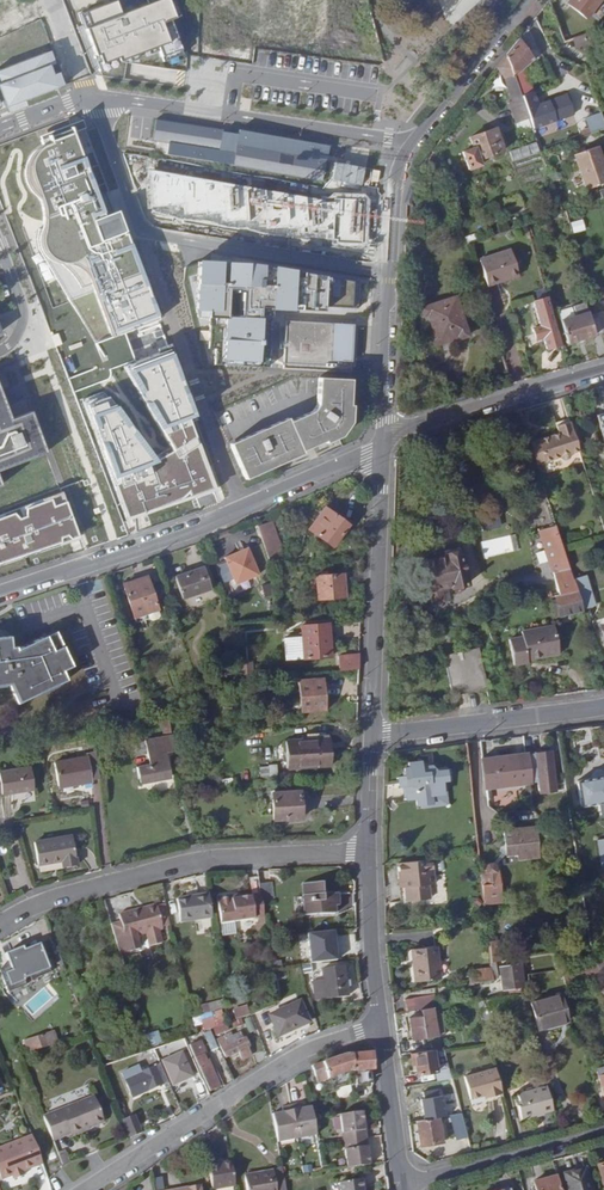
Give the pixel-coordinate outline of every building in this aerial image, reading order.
[(79,13),(101,68),(157,46),(163,59),(183,51),(170,20),(178,17),(172,0),(154,0),(121,13),(115,0),(111,0),(79,13)] [(309,44),(310,0),(268,0),(267,43),(309,44)] [(567,3),(587,18),(601,0),(569,0),(567,3)] [(534,59),(519,38),(505,56),(513,77),(534,59)] [(0,69),(0,100),(3,107),(63,85),(50,50),(0,69)] [(513,77),(505,56),(497,67),(505,81),(512,100),(509,101),(517,123),(528,119),(522,101),(514,81),(513,77)] [(514,81),(522,101),(528,119),(529,120),(536,140),(541,153),(603,130),(603,122),(601,115),(573,124),(565,99),(548,104),(545,95),(535,98),(528,77),(514,81)] [(325,147),(154,118),(149,150),(320,182),(325,147)] [(108,216),(72,124),(41,136),(44,146),(35,152),(28,172),(33,190),(44,197),(46,224),(40,238),(40,248),(98,343),(127,335),(138,362),(125,365),(174,449),(161,458),(106,391),(83,399),(127,519),(217,487),(191,418),(120,212),(108,216)] [(461,151),(468,170),(480,165),(478,160),(502,151),(494,128),(469,137),(472,147),(461,151)] [(510,162),(537,153),(534,142),(507,151),(510,162)] [(577,155),(589,189),(603,184),(603,167),(597,148),(577,155)] [(334,200),(150,170),(152,213),(332,242),(364,242),(365,199),(334,200)] [(571,234),(584,230),(580,219),(568,223),(571,234)] [(487,288),(497,284),(496,280),(517,274),(510,251),(478,262),(487,288)] [(268,265),(200,262),(197,317),(211,317),(209,348),(215,349),(213,365),(269,369),(271,306),(358,308),(359,283),(268,265)] [(496,280),(497,284),(519,278),(517,274),(496,280)] [(547,297),(545,289),(537,292),(539,300),(547,297)] [(539,300),(533,302),(546,350),(561,346),(547,297),(539,300)] [(436,342),(466,332),(455,298),(421,309),(423,316),(428,315),(436,342)] [(594,303),(603,333),(603,300),(594,303)] [(594,303),(594,301),(585,304),(594,336),(603,333),(594,303)] [(594,336),(585,304),(573,307),(576,317),(561,321),(567,343),(594,336)] [(58,321),(63,338),(78,333),(72,317),(58,321)] [(344,323),(283,321),(282,369),(350,371),(351,332),(344,332),(344,323)] [(436,342),(438,346),(467,337),(466,332),(436,342)] [(24,365),(25,374),(34,374),(34,378),(45,377),(43,363),(24,365)] [(9,388),(3,372),(0,373),(0,391),(9,388)] [(53,375),(35,381),(51,431),(69,425),(53,375)] [(242,473),(244,476),(338,436),(348,422),(351,380),(317,378),(316,406),(311,414),(287,424),(286,423),(229,447),(240,474),(242,473)] [(44,453),(23,397),(3,405),(0,396),(0,468),(44,453)] [(596,415),(603,443),(603,413),(596,415)] [(581,450),(572,421),(557,426),(559,433),(560,435),(554,436),(553,435),(537,440),(544,461),(560,457),(563,459),(570,457),(572,453),(581,450)] [(72,431),(54,438),(57,446),(75,440),(72,431)] [(537,440),(530,442),(536,463),(544,461),(537,440)] [(79,539),(62,492),(0,514),(0,566),(79,539)] [(309,529),(333,545),(348,524),(325,508),(309,529)] [(271,523),(258,529),(272,565),(286,564),(271,523)] [(556,597),(577,592),(573,579),(562,546),(556,525),(540,530),(553,572),(556,597)] [(479,541),(482,558),(517,551),(514,535),(479,541)] [(458,546),(443,550),(444,554),(443,555),(444,556),(421,562),(427,590),(429,590),(432,602),(444,599),(441,589),(448,587),(447,584),(451,583),(452,585),(467,581),(459,551),(458,546)] [(225,560),(233,578),(235,583),(258,574),(246,548),(224,557),(225,560)] [(224,582),(233,578),(225,560),(216,564),(224,582)] [(175,577),(183,599),(212,588),(204,566),(175,577)] [(316,575),(318,598),(345,597),(343,573),(316,575)] [(577,592),(583,609),(595,605),(585,575),(573,579),(577,592)] [(123,585),(135,617),(158,609),(147,577),(123,585)] [(561,616),(583,609),(577,592),(556,597),(557,601),(561,616)] [(556,618),(561,616),(557,601),(552,602),(556,618)] [(471,625),(487,621),(484,612),(474,615),(469,616),(471,625)] [(464,617),(452,620),(454,629),(466,626),(464,617)] [(301,625),(303,658),(331,656),(328,623),(301,625)] [(554,649),(549,629),(519,637),(517,630),(502,635),(511,666),(525,662),(524,657),(554,649)] [(9,684),(18,703),(67,679),(63,669),(72,664),(55,630),(17,649),(15,646),(11,646),(10,635),(0,637),(0,685),(9,684)] [(481,647),(447,651),(453,693),(487,688),(481,647)] [(339,669),(359,667),(360,652),(338,654),(339,669)] [(297,680),(300,711),(325,708),(323,679),(297,680)] [(166,752),(175,750),(173,737),(173,734),(145,739),(149,763),(137,765),(140,782),(171,776),(166,752)] [(284,740),(286,766),(330,765),(329,738),(284,740)] [(503,756),(492,757),(481,759),(486,788),(496,787),(507,785),(517,784),(529,782),(537,781),(539,793),(556,790),(550,749),(525,752),(513,754),(503,756)] [(99,777),(96,755),(87,757),(87,755),(54,762),(59,787),(80,781),(81,784),(92,781),(92,779),(99,777)] [(434,765),(433,764),(433,763),(432,763),(430,763),(429,763),(428,764),(427,765),(427,766),(423,767),(422,758),(410,759),(411,764),(406,764),(407,772),(400,773),(401,782),(406,781),(408,795),(414,794),(416,800),(420,800),(431,799),(431,791),(443,789),(442,777),(450,776),(449,765),(446,765),(445,764),(434,765)] [(455,761),(433,764),(434,765),(445,764),(446,765),(449,765),(450,776),(442,777),(443,789),(431,791),(431,799),(420,800),(421,804),(447,801),(445,778),(457,777),(455,761)] [(275,766),(259,766),(258,778),(275,779),(275,766)] [(2,794),(3,796),(34,789),(30,767),(0,773),(0,795),(2,794)] [(599,802),(603,801),(603,775),(576,779),(581,805),(599,802)] [(273,822),(301,820),(299,793),(271,794),(273,822)] [(504,844),(505,855),(516,854),(517,857),(537,854),(534,827),(502,830),(504,844)] [(70,833),(33,843),(39,865),(61,859),(63,865),(77,860),(70,833)] [(599,865),(603,864),(603,838),(603,837),(594,839),(599,865)] [(486,872),(493,871),(492,865),(503,856),(505,855),(504,844),(498,850),(500,853),(491,863),(485,863),(486,872)] [(430,859),(397,863),(399,880),(404,879),(406,900),(429,898),(427,884),(433,883),(430,859)] [(478,863),(483,904),(500,902),(496,870),(493,871),(486,872),(485,863),(485,862),(478,863)] [(274,882),(259,885),(261,895),(262,904),(277,902),(274,882)] [(301,884),(304,916),(335,914),(335,907),(340,907),(339,895),(322,896),(321,883),(301,884)] [(208,895),(186,898),(177,899),(180,922),(211,918),(208,895)] [(262,904),(261,895),(238,898),(231,900),(227,896),(221,897),(217,902),(220,923),(264,917),(262,904)] [(126,941),(163,931),(156,905),(142,909),(143,912),(136,914),(136,911),(119,916),(126,941)] [(335,930),(308,932),(311,963),(339,960),(335,930)] [(487,942),(489,956),(500,954),(498,941),(487,942)] [(24,945),(6,953),(12,969),(6,971),(12,986),(52,969),(41,943),(26,949),(24,945)] [(436,947),(411,950),(415,983),(440,980),(436,947)] [(516,963),(498,967),(502,990),(520,987),(516,963)] [(221,971),(225,995),(244,992),(239,965),(229,966),(230,970),(221,971)] [(469,971),(471,983),(491,980),(490,968),(469,971)] [(320,991),(321,999),(346,997),(343,969),(318,972),(320,991)] [(312,1000),(321,999),(320,991),(312,992),(312,1000)] [(538,1027),(567,1020),(560,994),(531,1003),(538,1027)] [(404,1001),(405,1012),(436,1007),(434,996),(404,1001)] [(488,998),(476,1000),(482,1019),(498,1016),(495,1005),(490,1006),(488,998)] [(269,1015),(278,1036),(308,1023),(299,1002),(269,1015)] [(246,1006),(232,1011),(235,1020),(249,1014),(246,1006)] [(205,1020),(209,1030),(210,1029),(225,1023),(224,1012),(205,1020)] [(440,1013),(433,1014),(436,1036),(443,1035),(440,1013)] [(436,1036),(433,1014),(408,1019),(411,1040),(436,1036)] [(568,1025),(567,1020),(538,1027),(539,1032),(568,1025)] [(148,1046),(160,1042),(156,1030),(144,1034),(148,1046)] [(27,1053),(58,1044),(55,1036),(44,1039),(43,1036),(24,1042),(27,1053)] [(247,1036),(222,1048),(226,1058),(240,1051),(243,1059),(252,1054),(249,1047),(251,1045),(247,1036)] [(201,1043),(191,1048),(211,1094),(221,1089),(210,1064),(208,1065),(205,1058),(207,1057),(201,1043)] [(156,1049),(153,1051),(159,1064),(160,1066),(162,1065),(172,1084),(192,1074),(183,1055),(164,1064),(158,1050),(157,1052),(156,1049)] [(443,1070),(444,1075),(445,1080),(452,1078),(444,1049),(437,1050),(443,1070)] [(433,1050),(409,1055),(410,1059),(414,1058),(417,1074),(435,1071),(433,1050)] [(373,1071),(372,1053),(346,1055),(345,1055),(312,1066),(317,1082),(350,1072),(352,1071),(352,1072),(373,1071)] [(160,1066),(159,1064),(154,1067),(162,1084),(164,1088),(169,1085),(160,1066)] [(603,1073),(603,1066),(595,1068),(598,1075),(603,1073)] [(162,1084),(154,1067),(139,1073),(136,1067),(121,1074),(132,1098),(162,1084)] [(491,1097),(502,1094),(495,1067),(465,1075),(471,1099),(484,1095),(490,1094),(491,1097)] [(194,1079),(192,1074),(172,1084),(174,1089),(194,1079)] [(543,1113),(553,1110),(546,1085),(517,1093),(520,1105),(517,1106),(521,1119),(536,1115),(535,1113),(542,1111),(543,1113)] [(350,1087),(336,1090),(337,1101),(352,1099),(350,1087)] [(416,1096),(417,1116),(443,1115),(442,1095),(416,1096)] [(93,1097),(43,1117),(52,1142),(69,1135),(70,1138),(81,1133),(81,1132),(103,1123),(93,1097)] [(281,1109),(270,1110),(275,1138),(294,1135),(313,1132),(311,1119),(309,1105),(298,1106),(297,1101),(289,1102),(280,1104),(281,1109)] [(346,1166),(368,1164),(367,1155),(364,1155),(364,1151),(367,1151),(365,1137),(364,1123),(360,1123),(359,1119),(363,1118),(362,1111),(339,1114),(343,1140),(346,1166)] [(456,1140),(467,1137),(461,1113),(449,1115),(456,1140)] [(132,1115),(122,1119),(128,1136),(138,1132),(132,1115)] [(438,1117),(416,1121),(419,1146),(442,1142),(438,1117)] [(33,1139),(0,1152),(0,1175),(3,1182),(14,1178),(16,1183),(26,1179),(24,1174),(44,1167),(33,1139)] [(58,1163),(51,1145),(43,1149),(50,1167),(58,1163)] [(62,1166),(69,1163),(66,1154),(58,1157),(62,1166)] [(236,1186),(232,1158),(209,1162),(214,1189),(236,1186)] [(562,1173),(568,1189),(590,1189),(583,1166),(562,1173)] [(281,1169),(273,1171),(276,1189),(285,1189),(282,1174),(281,1169)] [(273,1171),(243,1176),(246,1189),(276,1189),(273,1171)] [(556,1175),(533,1181),(535,1189),(560,1189),(556,1175)]
